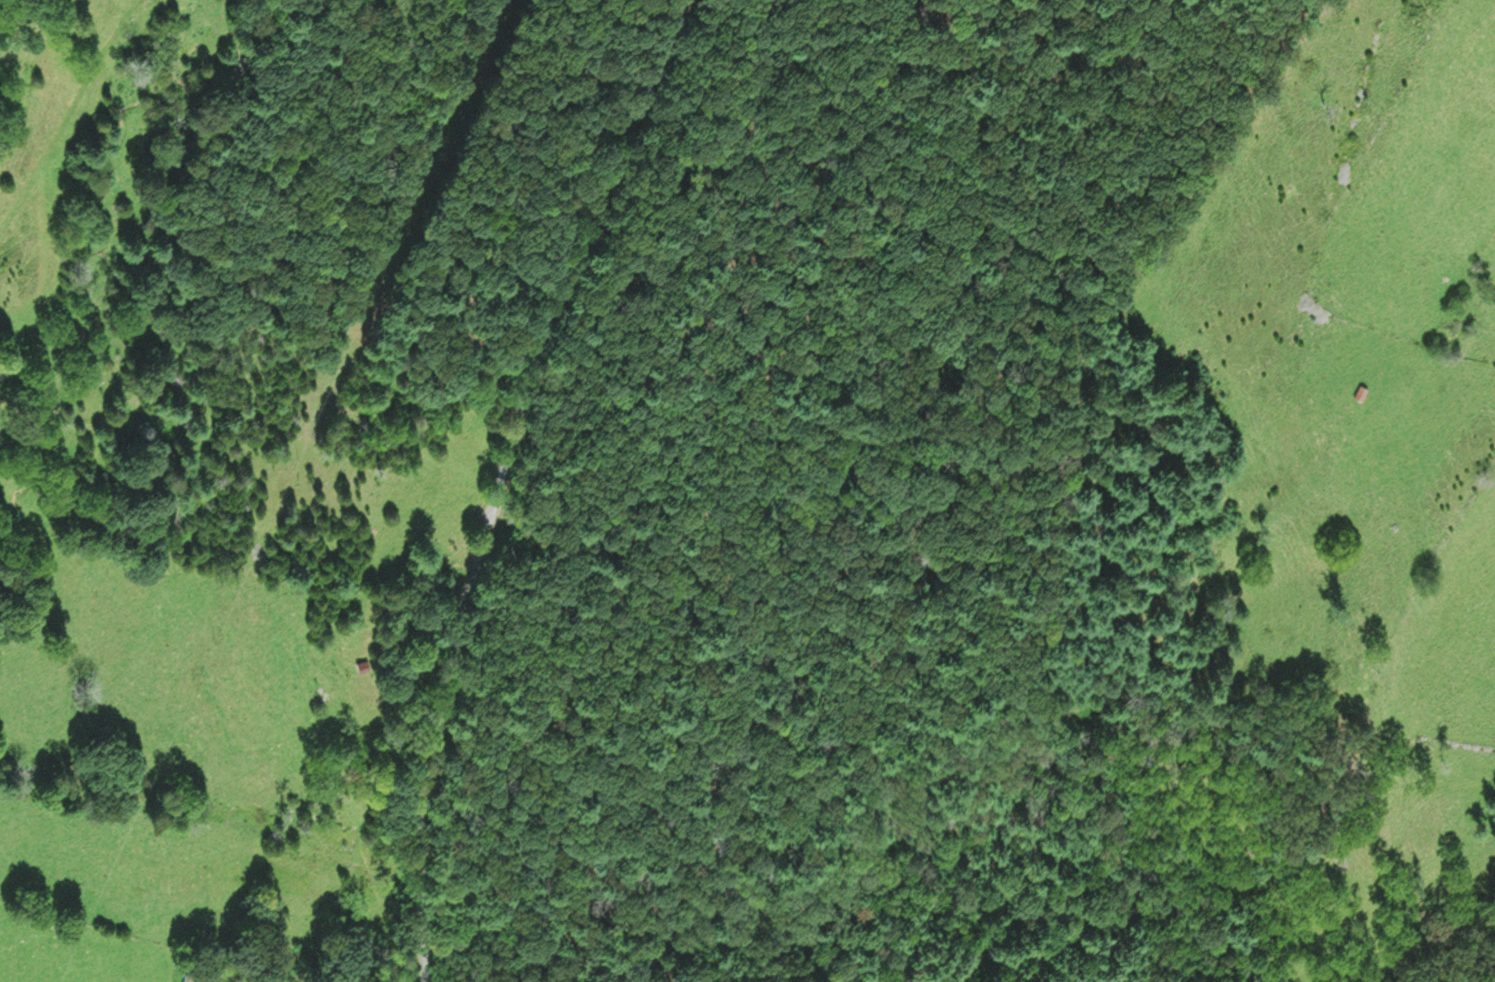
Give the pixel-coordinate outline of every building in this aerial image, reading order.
[(205,978),(204,981),(183,981),(186,972),(205,978)]
